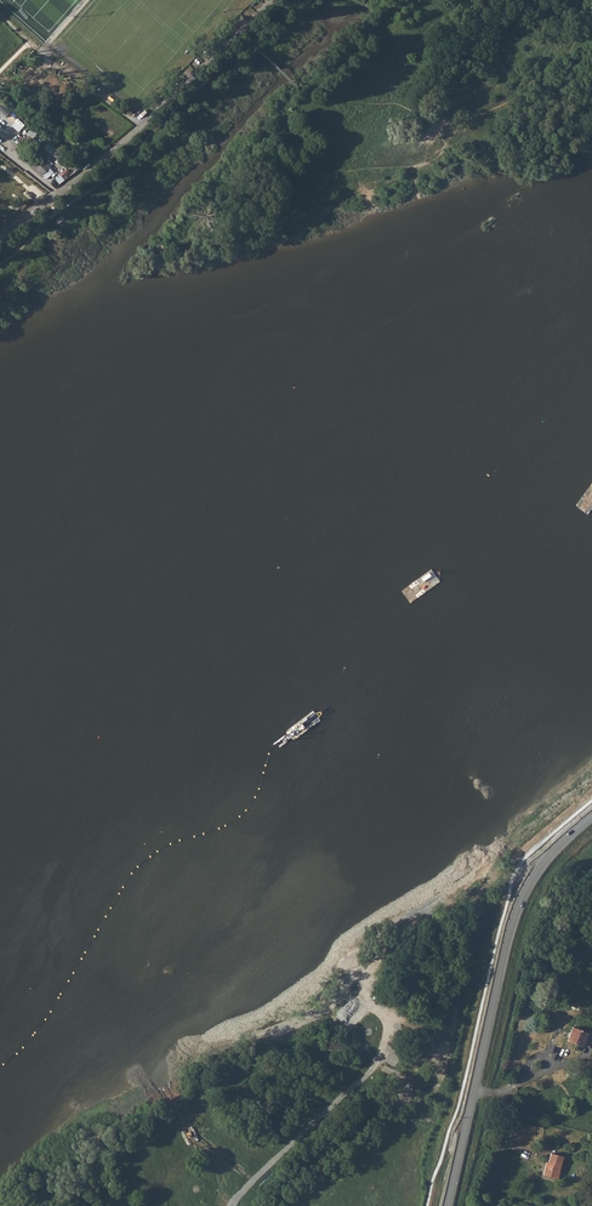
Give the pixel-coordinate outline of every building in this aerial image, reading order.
[(35,31),(34,32),(40,38),(44,34),(52,42),(62,31),(54,23),(57,20),(54,16),(39,32),(36,29),(35,31)] [(30,36),(34,32),(35,31),(24,21),(20,25),(30,36)] [(8,118),(12,114),(5,107),(1,112),(8,118)] [(58,117),(44,129),(48,133),(62,121),(58,117)] [(50,143),(41,152),(47,158),(56,149),(50,143)] [(38,158),(34,161),(41,169),(45,165),(38,158)] [(33,182),(30,187),(37,192),(40,188),(33,182)] [(568,1041),(582,1047),(588,1033),(574,1027),(568,1041)] [(563,1159),(550,1155),(548,1165),(547,1165),(544,1177),(558,1181),(563,1159)]
